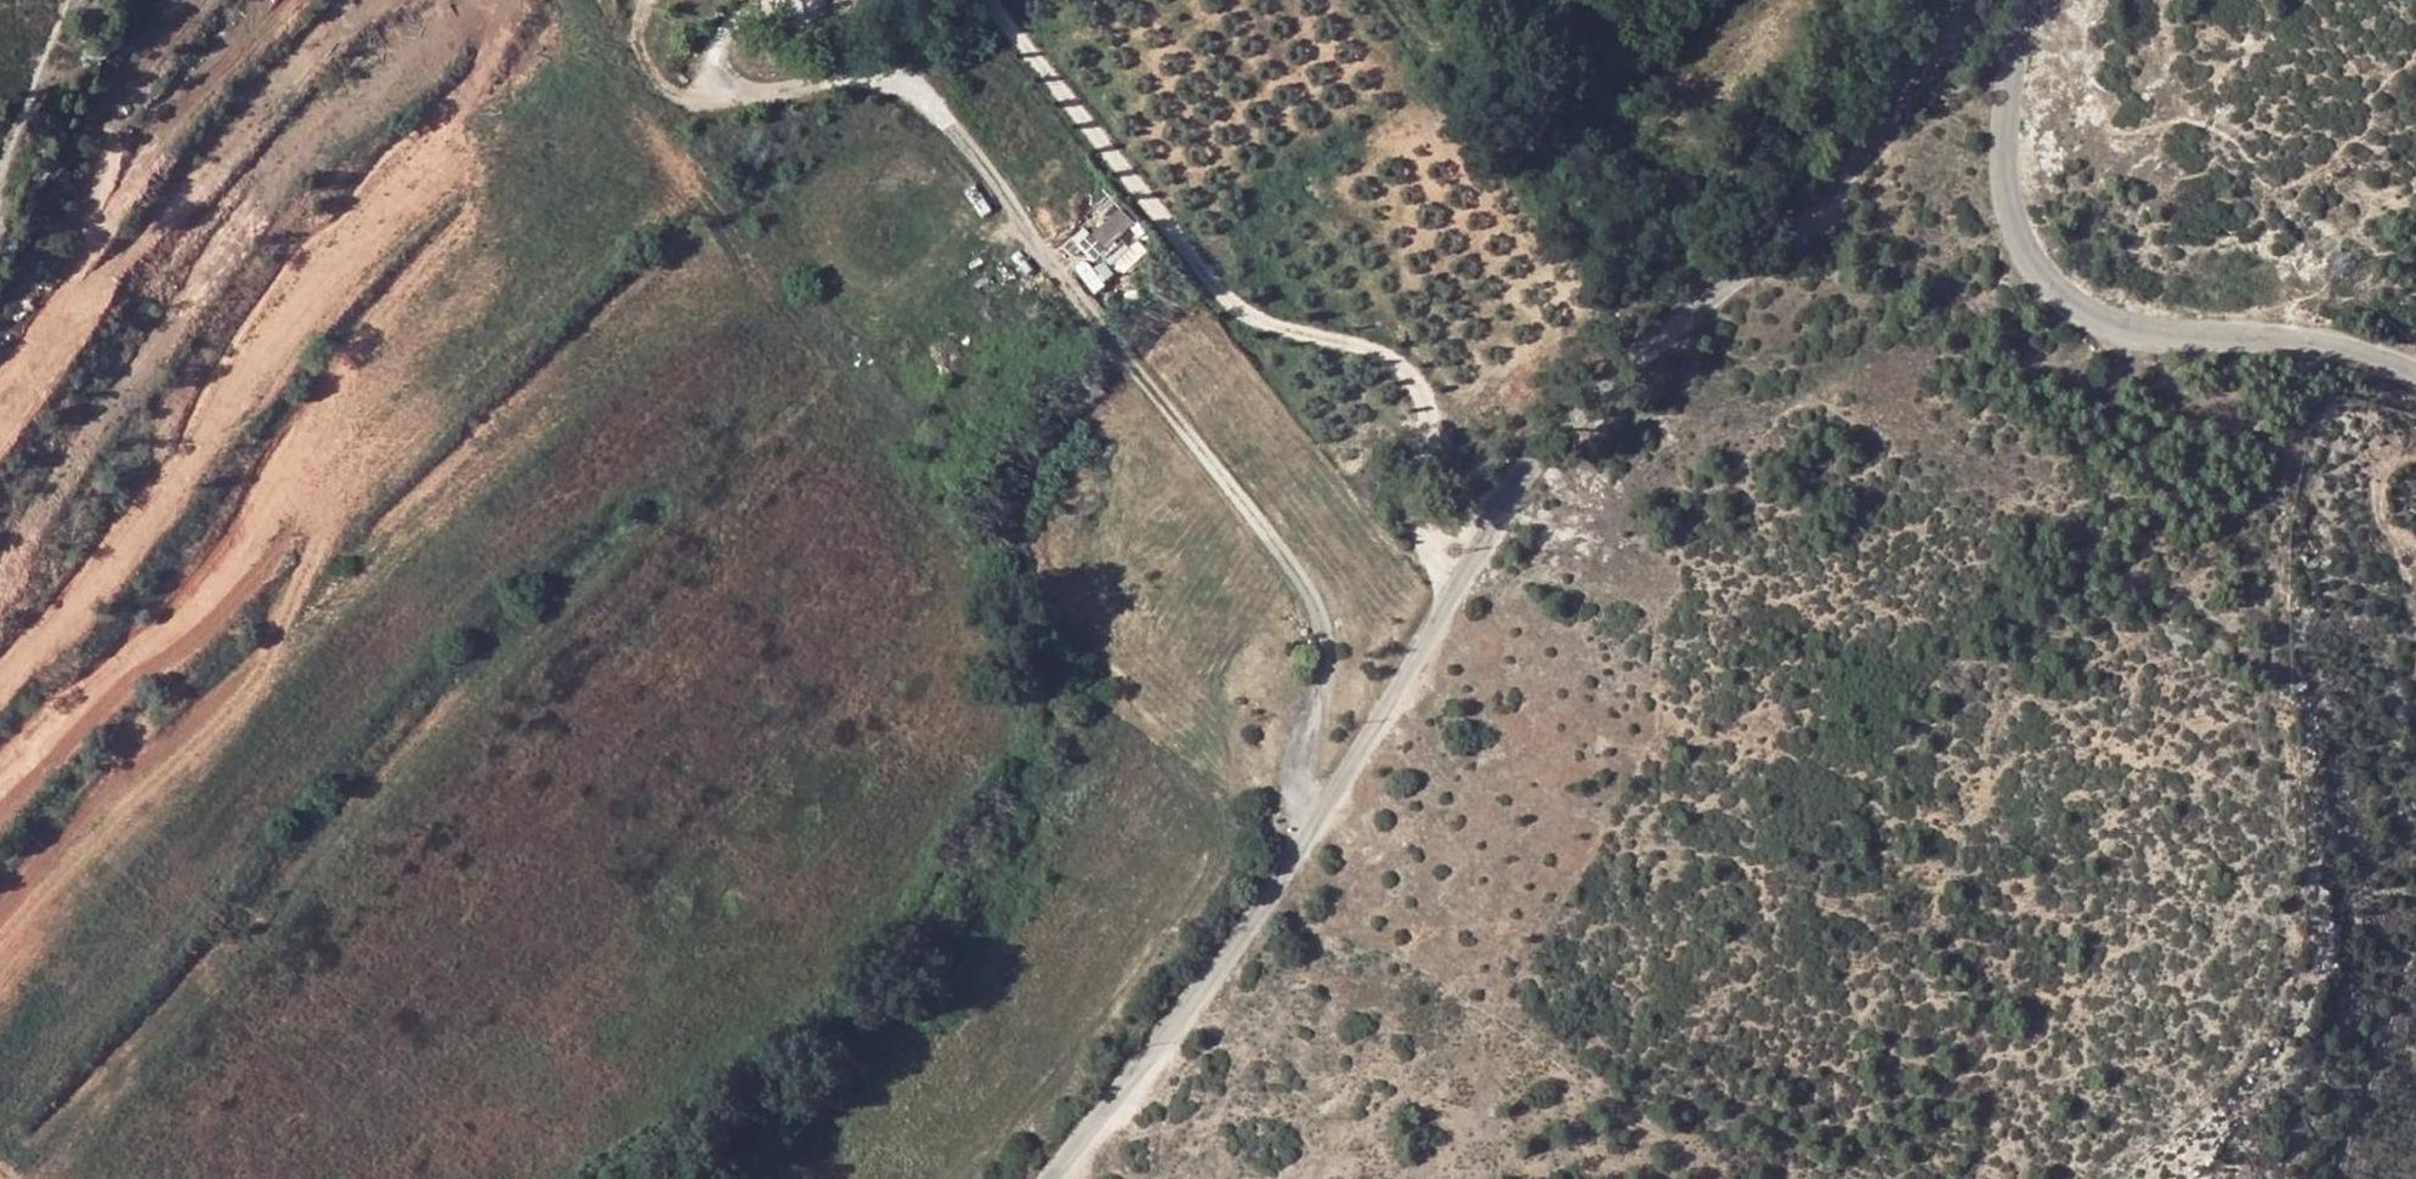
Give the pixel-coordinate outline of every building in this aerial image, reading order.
[(1123,203),(1082,243),(1103,264),(1144,224),(1123,203)]
